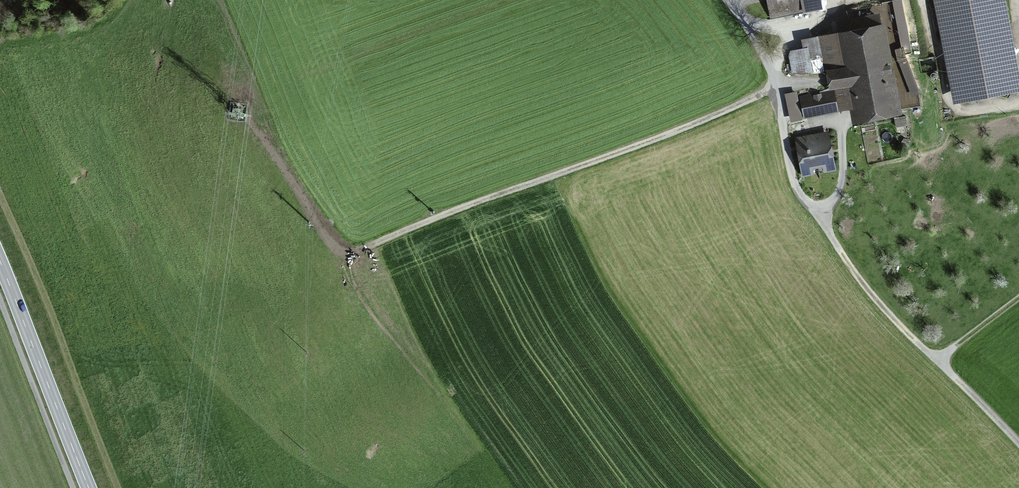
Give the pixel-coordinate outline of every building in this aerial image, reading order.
[(770,20),(822,9),(820,0),(766,0),(770,20)] [(954,104),(1018,91),(1018,68),(1005,0),(933,0),(954,104)] [(885,23),(801,40),(802,48),(790,51),(789,56),(792,74),(826,74),(829,91),(799,97),(804,119),(853,109),(856,124),(904,115),(885,23)] [(797,91),(785,94),(790,123),(803,120),(797,91)] [(829,131),(797,137),(805,179),(838,172),(829,131)]
